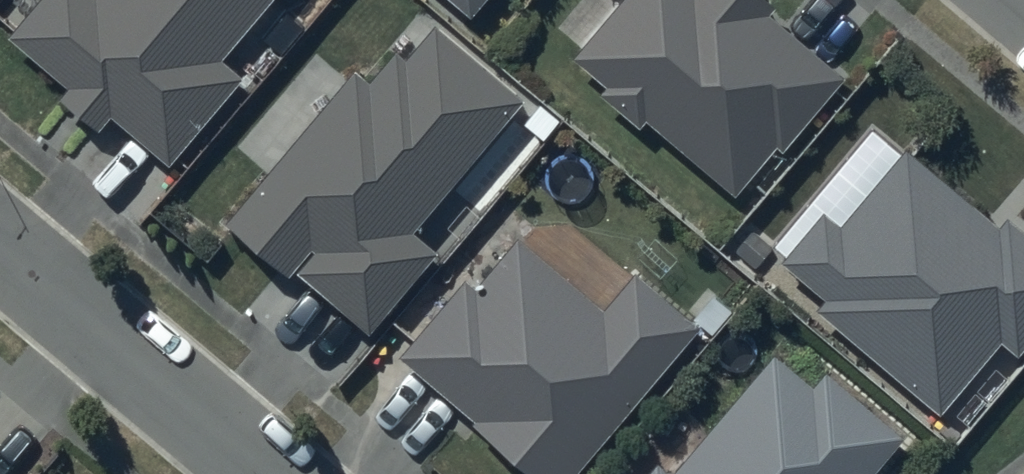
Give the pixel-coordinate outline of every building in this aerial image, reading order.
[(6,39),(68,91),(60,101),(98,134),(111,119),(170,168),(244,80),(220,60),(271,0),(39,0),(6,39)] [(472,16),(485,0),(453,0),(472,16)] [(576,57),(609,85),(600,96),(642,131),(647,124),(735,197),(776,148),(782,155),(847,77),(773,16),(780,7),(771,0),(624,0),(576,57)] [(525,103),(437,27),(406,61),(397,54),(369,86),(355,73),(223,225),(288,280),(295,272),(369,335),(440,253),(414,231),(525,103)] [(904,150),(841,227),(824,213),(780,264),(823,300),(815,308),(940,412),(1002,339),(1020,353),(1023,348),(1023,234),(1005,218),(997,228),(904,150)] [(520,242),(476,293),(464,283),(398,359),(533,473),(575,473),(700,328),(636,273),(603,312),(520,242)] [(826,373),(813,388),(775,355),(674,473),(875,473),(905,439),(826,373)] [(655,464),(647,473),(667,473),(655,464)]
